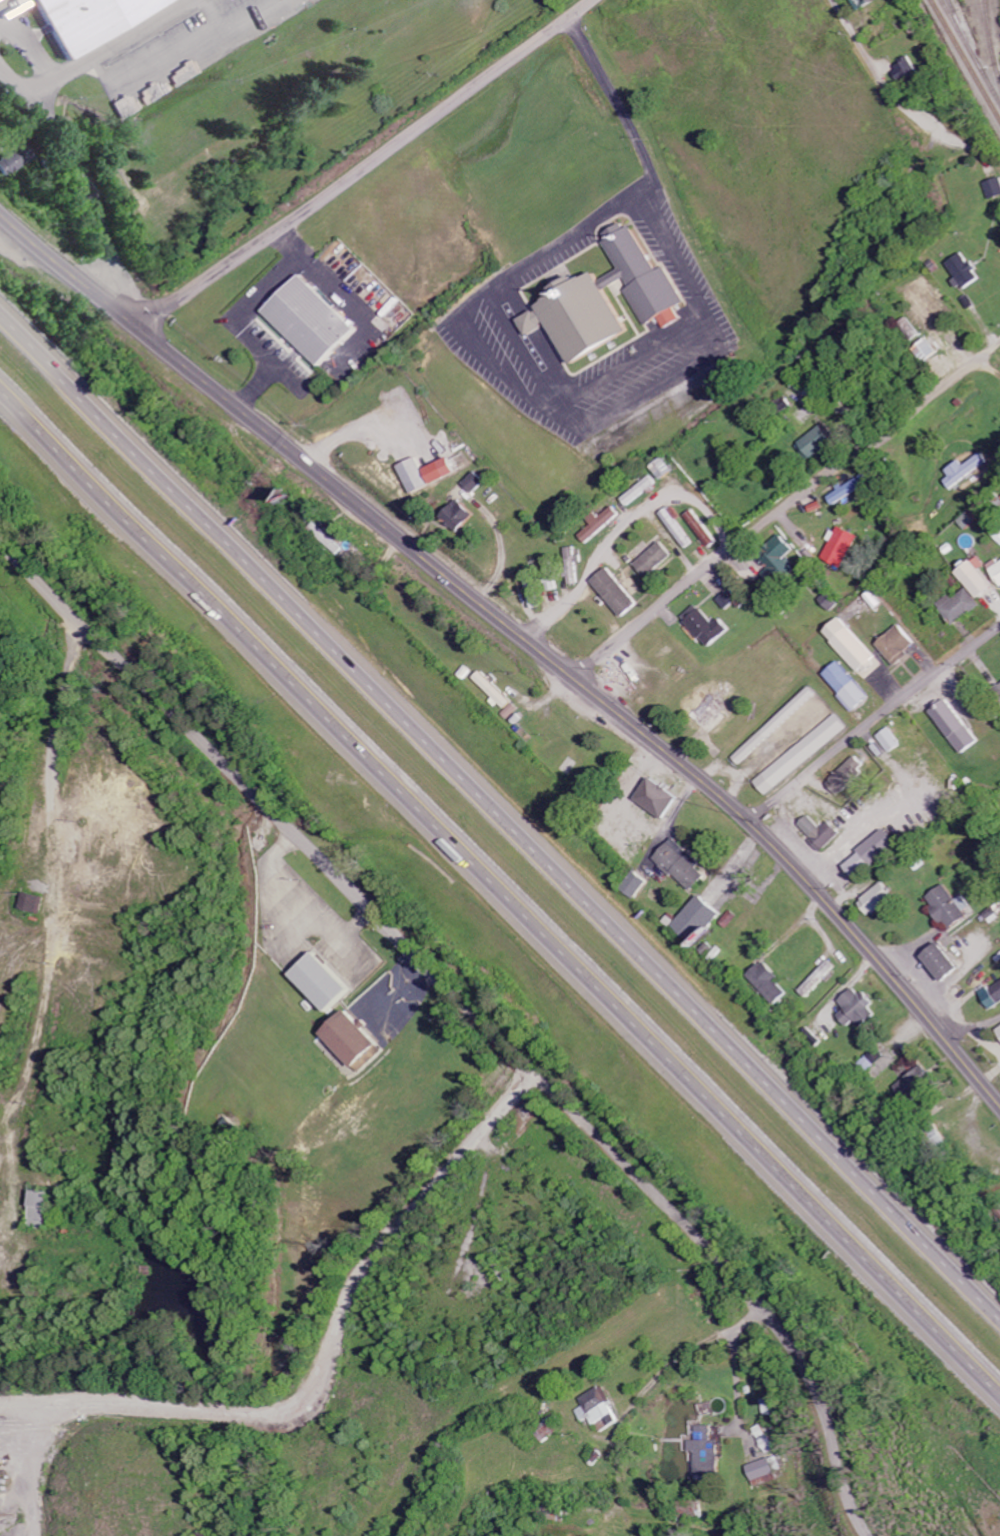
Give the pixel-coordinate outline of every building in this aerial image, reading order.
[(72,62),(179,0),(36,0),(72,62)] [(896,69),(905,86),(923,76),(914,59),(896,69)] [(10,177),(45,156),(36,141),(1,161),(10,177)] [(999,199),(999,180),(987,183),(992,201),(999,199)] [(578,368),(635,333),(610,291),(629,280),(634,288),(628,292),(649,327),(662,320),(667,328),(674,326),(668,317),(689,305),(668,270),(661,271),(631,222),(610,235),(620,273),(605,282),(601,276),(582,281),(580,278),(557,291),(559,298),(543,308),(544,312),(535,314),(523,321),(532,336),(552,324),(578,368)] [(948,264),(958,279),(954,282),(961,293),(982,279),(965,253),(948,264)] [(325,369),(362,330),(305,276),(269,315),(325,369)] [(941,303),(936,307),(933,303),(917,316),(925,327),(932,322),(936,327),(950,316),(941,303)] [(910,343),(919,336),(906,319),(897,326),(910,343)] [(945,350),(933,334),(912,351),(936,380),(942,375),(931,361),(945,350)] [(838,445),(827,427),(802,443),(813,460),(838,445)] [(948,472),(952,478),(946,482),(952,490),(991,464),(985,455),(967,467),(964,462),(948,472)] [(654,468),(664,481),(676,472),(666,459),(654,468)] [(435,489),(425,460),(406,466),(417,495),(435,489)] [(432,469),(438,485),(464,476),(458,460),(432,469)] [(491,483),(481,473),(469,484),(480,495),(491,483)] [(839,490),(841,493),(831,498),(835,506),(874,485),(869,475),(839,490)] [(660,486),(654,478),(623,499),(628,507),(660,486)] [(483,516),(466,501),(452,516),(468,532),(483,516)] [(961,522),(968,531),(990,513),(982,505),(961,522)] [(589,546),(622,515),(614,506),(581,537),(589,546)] [(696,544),(678,521),(682,518),(673,507),(662,516),(688,550),(696,544)] [(999,538),(999,522),(993,515),(985,522),(999,538)] [(829,542),(831,543),(823,560),(844,570),(859,536),(837,526),(829,542)] [(764,575),(777,590),(798,572),(787,559),(796,552),(782,535),(766,549),(771,555),(764,561),(771,569),(764,575)] [(637,565),(649,580),(676,557),(664,542),(637,565)] [(568,549),(571,586),(582,586),(580,556),(577,557),(576,549),(568,549)] [(551,593),(560,591),(557,577),(553,578),(550,561),(545,562),(551,593)] [(999,589),(999,587),(980,562),(964,574),(985,601),(999,589)] [(626,619),(642,605),(610,569),(594,583),(626,619)] [(941,606),(958,627),(985,606),(972,590),(958,601),(954,596),(941,606)] [(717,625),(699,606),(684,619),(713,650),(733,631),(723,620),(717,625)] [(884,664),(843,620),(826,635),(867,680),(884,664)] [(914,657),(910,653),(919,645),(904,626),(880,645),(899,669),(914,657)] [(872,698),(841,664),(826,677),(844,696),(840,699),(854,715),(872,698)] [(476,680),(511,718),(520,710),(485,672),(476,680)] [(736,759),(743,767),(820,696),(813,688),(736,759)] [(707,724),(724,708),(713,696),(696,713),(707,724)] [(966,756),(983,742),(951,700),(933,714),(966,756)] [(755,780),(766,795),(852,732),(841,718),(755,780)] [(905,746),(892,729),(879,738),(892,756),(905,746)] [(841,797),(871,770),(859,756),(829,784),(841,797)] [(682,797),(652,780),(638,803),(669,821),(682,797)] [(800,826),(824,852),(843,835),(831,822),(822,830),(810,817),(800,826)] [(846,866),(858,881),(901,846),(888,831),(846,866)] [(702,865),(676,839),(657,858),(692,894),(708,878),(698,868),(702,865)] [(638,900),(650,882),(636,873),(624,890),(638,900)] [(897,897),(884,883),(860,904),(873,918),(897,897)] [(951,931),(970,917),(966,911),(972,907),(964,896),(957,901),(946,885),(928,898),(951,931)] [(45,916),(48,899),(28,895),(25,912),(45,916)] [(724,916),(702,896),(674,926),(696,946),(724,916)] [(925,958),(949,983),(965,968),(941,943),(925,958)] [(331,1015),(355,992),(319,954),(295,977),(331,1015)] [(837,967),(830,960),(799,993),(806,999),(837,967)] [(774,1006),(787,994),(775,981),(779,977),(765,961),(747,977),(774,1006)] [(993,1010),(999,1005),(999,982),(982,994),(993,1010)] [(839,1001),(846,1010),(838,1016),(847,1027),(856,1020),(861,1028),(878,1016),(871,1007),(873,1006),(859,986),(839,1001)] [(324,1035),(357,1070),(382,1047),(350,1011),(324,1035)] [(867,1072),(884,1056),(876,1048),(859,1063),(867,1072)] [(896,1088),(909,1104),(935,1083),(922,1067),(896,1088)] [(53,1193),(37,1191),(32,1228),(47,1230),(53,1193)] [(579,1412),(586,1423),(593,1418),(599,1427),(623,1412),(606,1386),(584,1401),(587,1406),(579,1412)] [(563,1430),(554,1417),(535,1430),(544,1443),(563,1430)] [(768,1455),(778,1450),(765,1425),(755,1430),(768,1455)] [(724,1441),(716,1441),(716,1427),(700,1426),(700,1442),(692,1442),(692,1453),(698,1453),(698,1475),(724,1476),(724,1441)] [(750,1467),(756,1483),(779,1473),(774,1458),(750,1467)]
